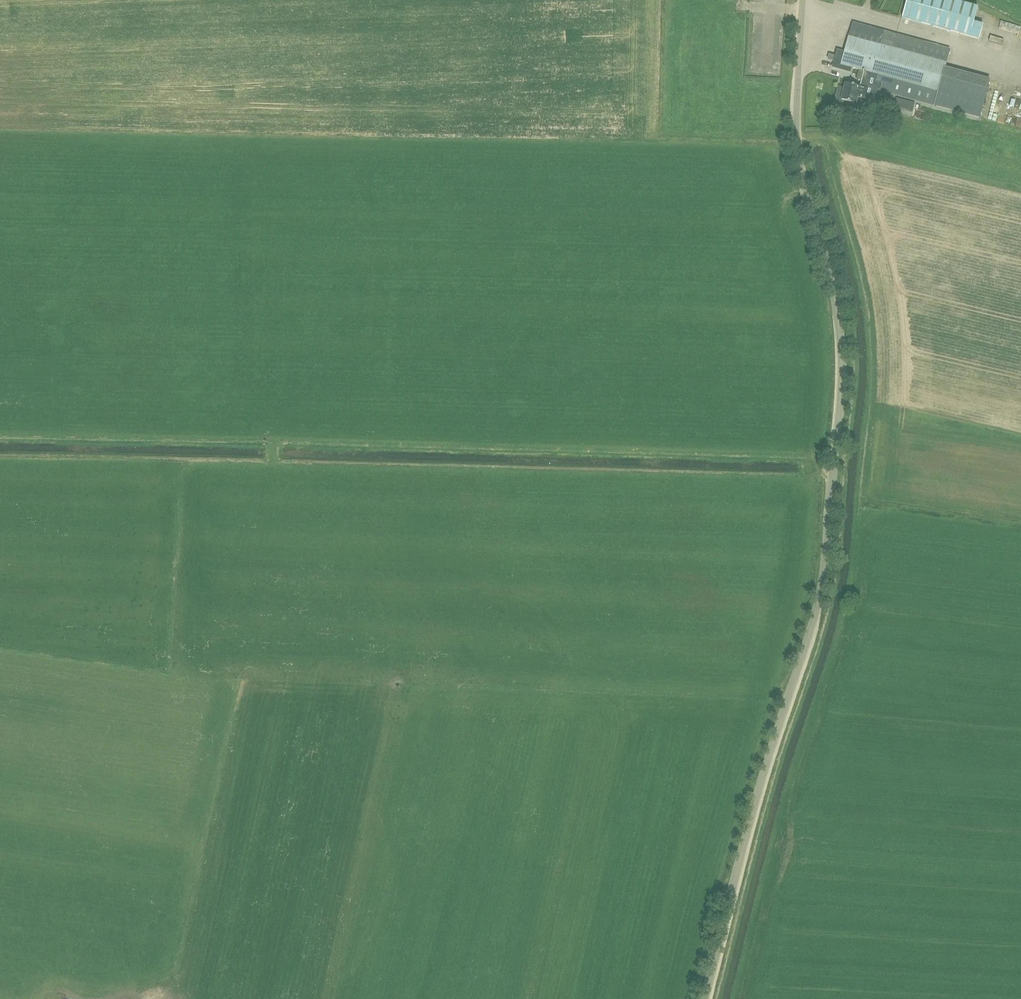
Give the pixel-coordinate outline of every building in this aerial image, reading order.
[(901,18),(978,39),(982,25),(973,22),(977,7),(950,0),(906,0),(901,18)] [(861,80),(861,81),(868,83),(867,87),(979,118),(989,81),(944,68),(949,49),(852,23),(844,52),(837,50),(835,56),(833,56),(831,61),(834,61),(832,67),(849,72),(851,67),(858,70),(856,79),(861,80)] [(864,98),(867,87),(868,83),(861,81),(859,87),(845,83),(843,90),(838,88),(833,104),(846,107),(848,102),(855,104),(857,96),(864,98)] [(914,103),(896,98),(892,112),(911,117),(914,103)] [(918,104),(917,114),(926,115),(927,105),(918,104)]
